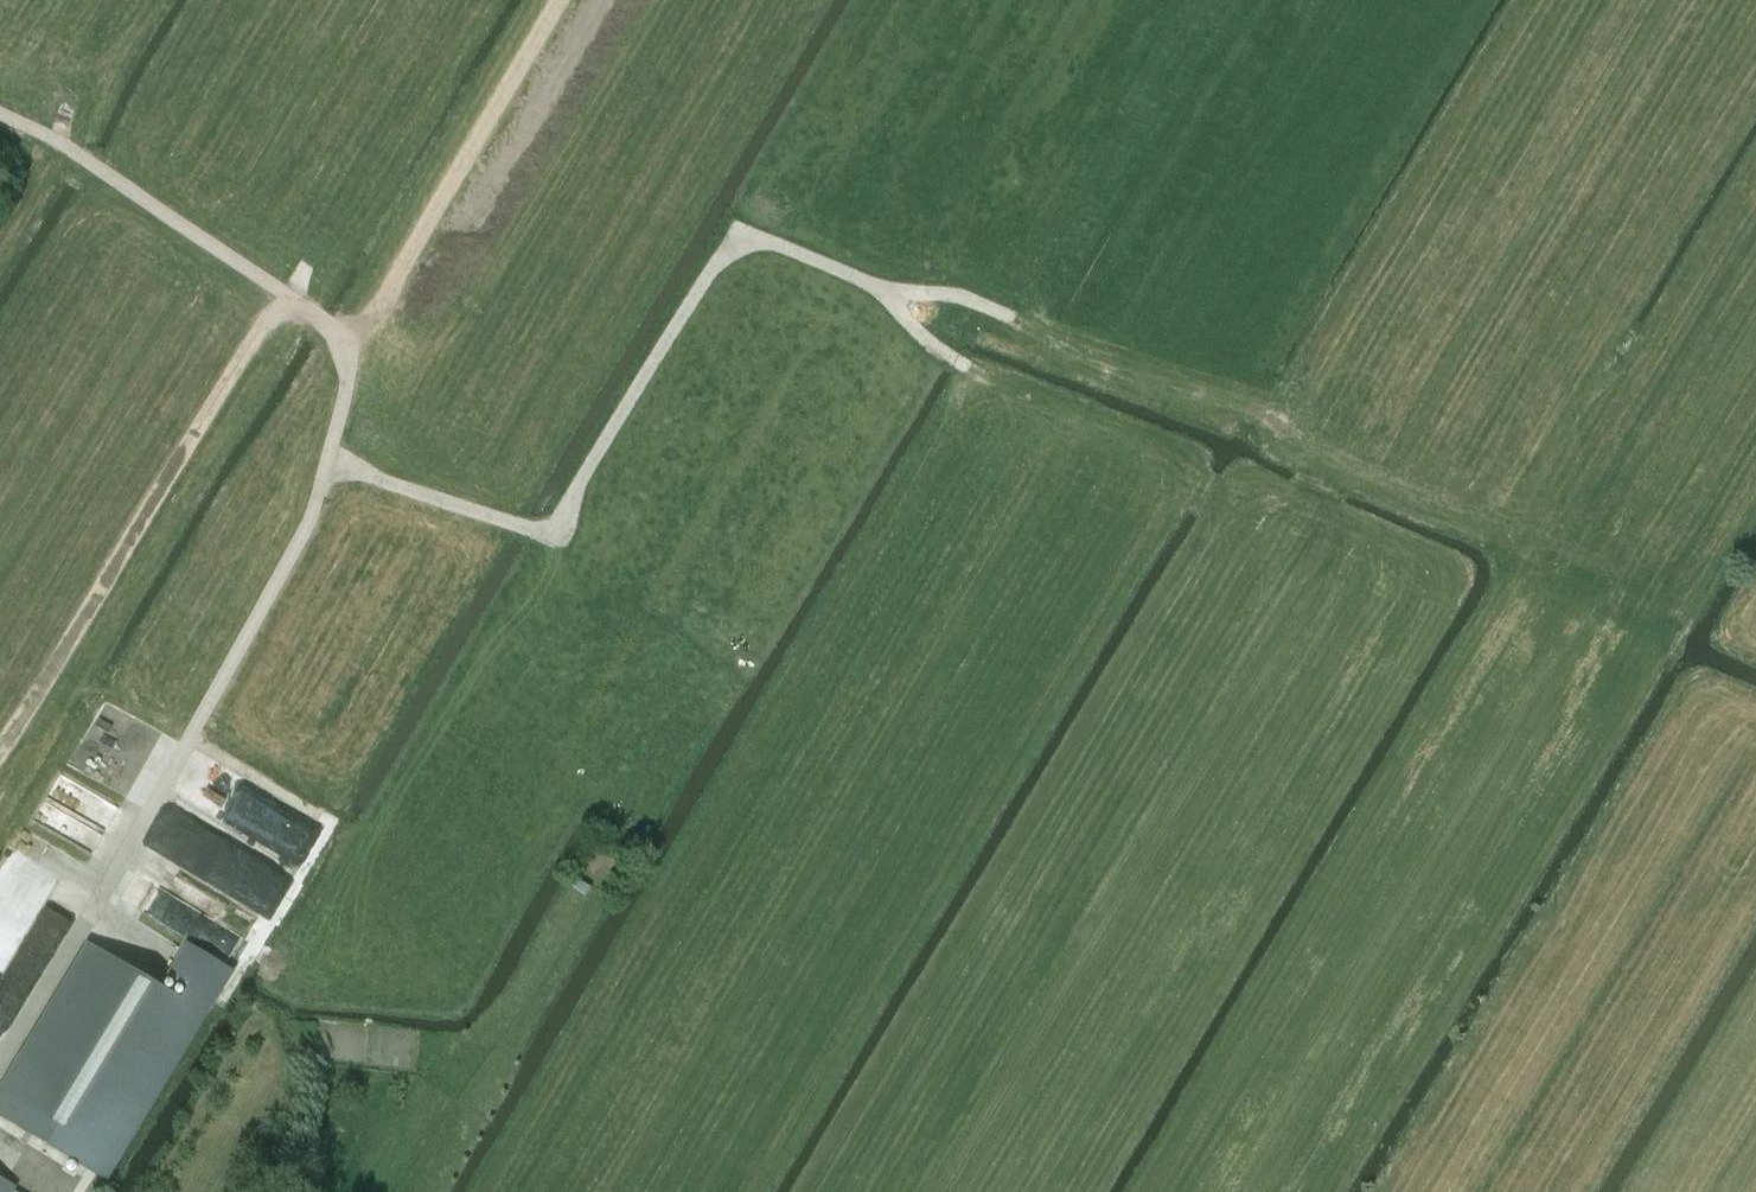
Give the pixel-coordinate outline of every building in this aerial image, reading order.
[(259,909),(278,873),(159,810),(140,845),(259,909)] [(81,905),(58,891),(46,909),(31,899),(55,860),(31,845),(0,893),(0,1033),(81,905)] [(0,1092),(0,1116),(106,1180),(206,1014),(89,944),(0,1092)] [(16,1186),(0,1176),(0,1191),(12,1191),(16,1186)]
